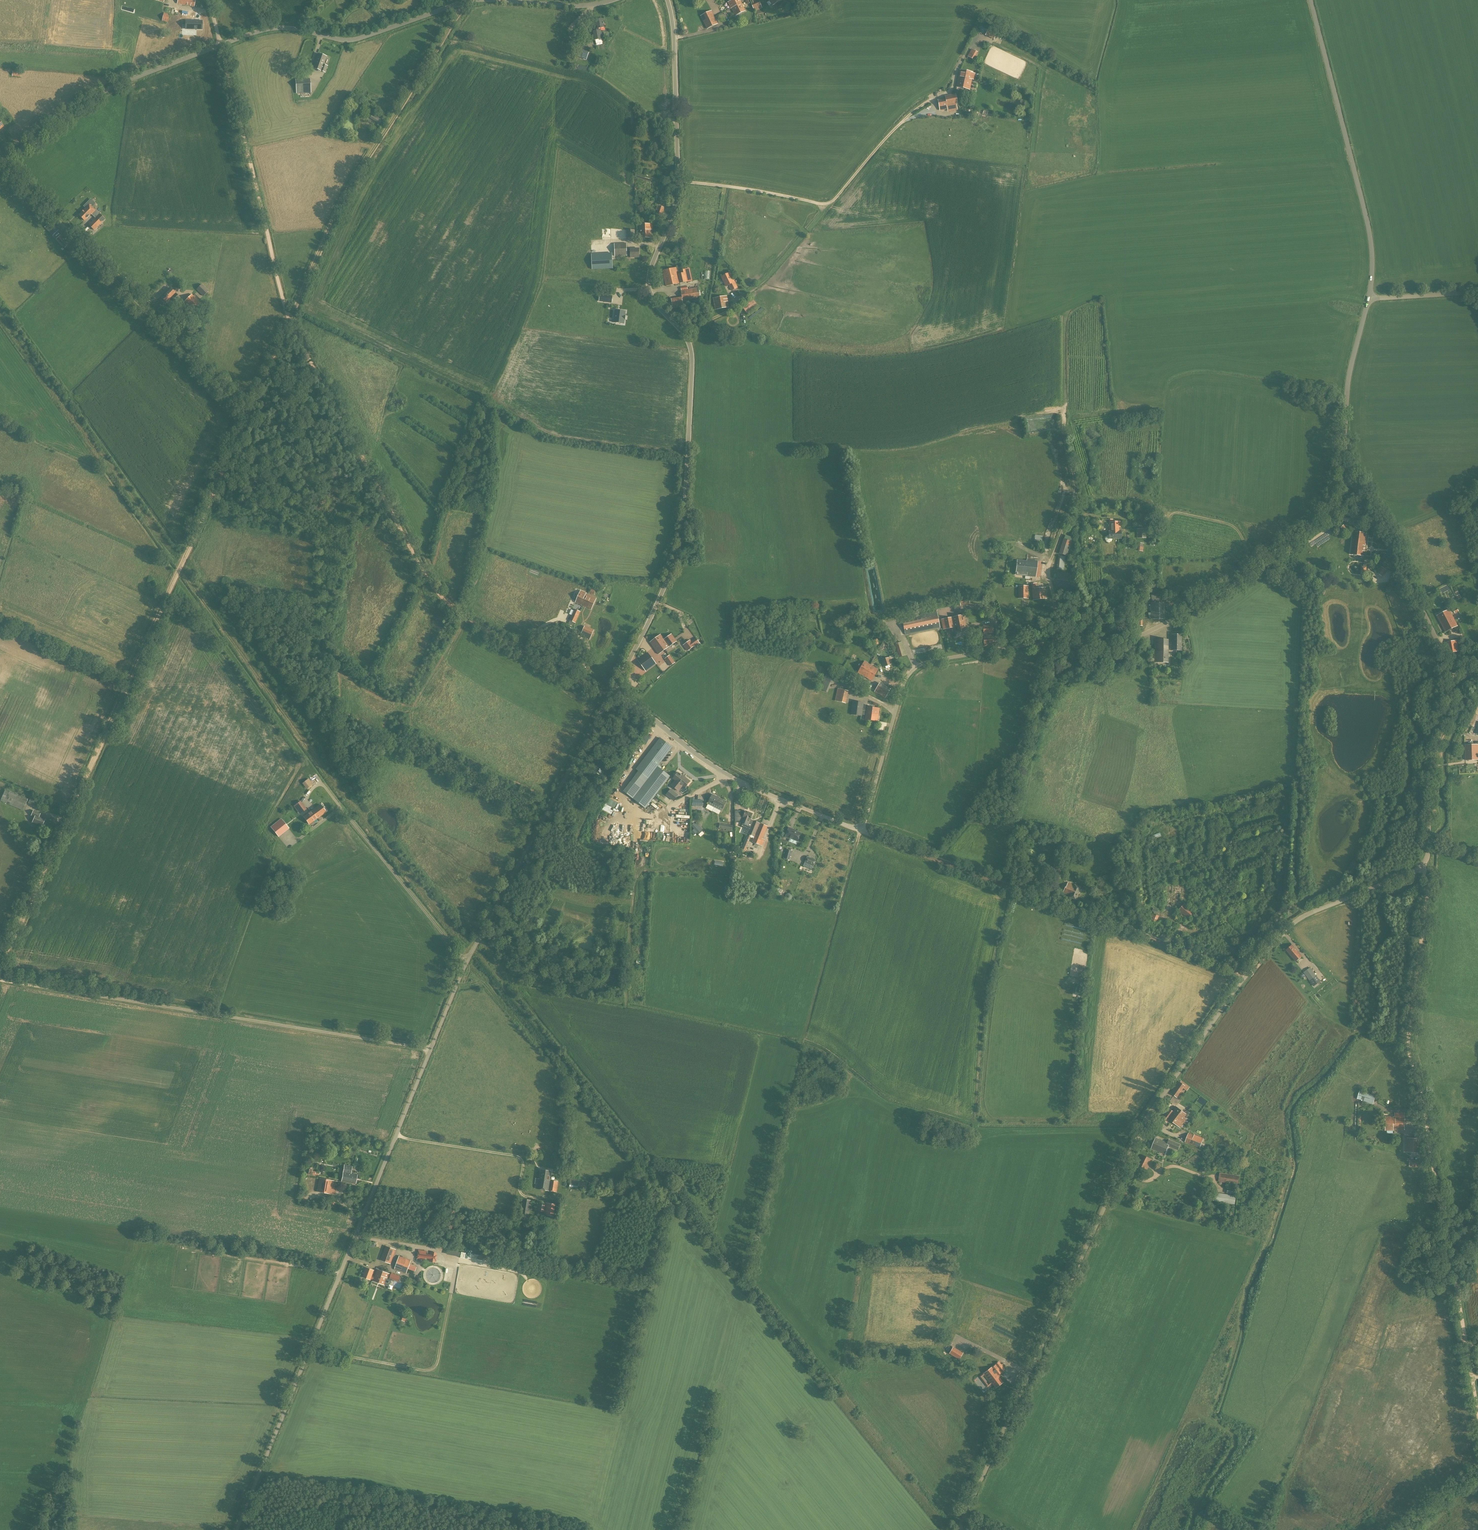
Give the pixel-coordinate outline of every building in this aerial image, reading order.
[(732,8),(735,7),(735,8),(742,4),(740,1),(741,0),(733,0),(728,2),(731,9),(732,8)] [(752,4),(755,11),(762,9),(759,1),(752,4)] [(732,8),(735,16),(745,11),(742,4),(735,8),(735,7),(732,8)] [(717,24),(711,11),(701,16),(707,29),(717,24)] [(174,29),(177,15),(171,14),(168,27),(174,29)] [(595,21),(597,30),(605,28),(603,19),(595,21)] [(203,22),(187,25),(187,28),(189,28),(190,32),(205,30),(203,22)] [(988,28),(985,34),(994,39),(997,33),(988,28)] [(592,32),(594,40),(602,39),(601,30),(592,32)] [(573,50),(578,52),(576,57),(586,60),(590,48),(576,43),(573,50)] [(321,71),(325,73),(328,66),(323,65),(326,57),(318,54),(313,68),(321,71)] [(959,71),(957,80),(961,81),(961,79),(965,80),(965,78),(971,79),(972,73),(959,71)] [(310,78),(295,79),(296,93),(311,92),(310,78)] [(961,81),(957,80),(956,87),(969,89),(971,79),(965,78),(965,80),(961,79),(961,81)] [(373,113),(370,118),(380,125),(383,120),(373,113)] [(85,209),(79,215),(84,221),(91,214),(95,210),(92,207),(90,204),(85,208),(85,209)] [(656,215),(662,217),(664,210),(658,208),(656,215)] [(95,218),(88,225),(94,230),(104,220),(105,219),(99,214),(95,218)] [(54,236),(58,233),(51,224),(46,227),(54,236)] [(651,228),(652,228),(652,224),(639,225),(640,238),(651,238),(651,228)] [(602,237),(611,237),(610,228),(601,228),(602,237)] [(626,230),(626,238),(635,238),(635,230),(626,230)] [(57,238),(64,246),(67,243),(60,235),(57,238)] [(614,244),(615,257),(627,256),(627,255),(630,255),(630,258),(639,257),(639,249),(630,249),(630,250),(627,250),(626,243),(614,244)] [(612,253),(592,254),(592,256),(592,264),(592,269),(612,268),(612,253)] [(681,273),(678,274),(676,268),(663,271),(666,286),(680,283),(687,282),(684,269),(681,270),(681,273)] [(722,277),(726,286),(729,285),(732,291),(737,288),(734,281),(733,281),(729,273),(722,277)] [(196,289),(203,296),(209,291),(202,284),(196,289)] [(671,299),(673,309),(683,307),(683,304),(687,303),(687,301),(700,298),(698,287),(688,289),(687,287),(681,288),(681,291),(682,297),(671,299)] [(161,297),(166,303),(171,298),(175,302),(180,298),(170,288),(161,297)] [(192,294),(184,302),(193,311),(201,303),(192,294)] [(713,298),(715,310),(729,307),(727,296),(713,298)] [(741,306),(745,311),(747,313),(757,305),(752,298),(741,306)] [(180,306),(185,311),(188,308),(183,303),(180,306)] [(180,309),(176,313),(181,317),(185,314),(180,309)] [(614,323),(615,323),(624,324),(624,320),(625,320),(625,319),(625,316),(625,312),(626,312),(616,310),(616,311),(615,318),(614,322),(614,323)] [(185,342),(167,324),(163,328),(180,346),(185,342)] [(195,354),(188,347),(185,350),(192,357),(195,354)] [(1109,532),(1109,535),(1106,536),(1105,539),(1106,542),(1109,543),(1112,541),(1112,539),(1121,538),(1121,531),(1120,531),(1120,522),(1109,522),(1109,532)] [(1137,529),(1137,538),(1147,538),(1147,529),(1137,529)] [(1364,546),(1366,534),(1354,532),(1351,555),(1364,556),(1364,551),(1361,551),(1362,545),(1364,546)] [(1063,538),(1059,553),(1069,557),(1073,544),(1073,543),(1074,542),(1071,541),(1072,537),(1065,535),(1064,538),(1063,538)] [(1065,556),(1058,556),(1057,569),(1066,570),(1067,559),(1065,558),(1065,556)] [(1017,560),(1016,575),(1036,577),(1037,561),(1027,560),(1027,561),(1017,560)] [(1376,572),(1382,576),(1386,570),(1380,566),(1376,572)] [(1056,587),(1070,588),(1070,573),(1057,572),(1056,587)] [(1031,584),(1032,589),(1033,600),(1047,598),(1046,588),(1037,588),(1036,585),(1036,584),(1031,584)] [(1028,586),(1018,586),(1018,598),(1028,598),(1028,586)] [(576,602),(582,605),(587,594),(585,594),(586,593),(581,591),(576,602)] [(596,599),(587,594),(582,605),(591,609),(594,604),(596,599)] [(1151,595),(1151,603),(1151,619),(1164,619),(1164,603),(1164,597),(1160,597),(1160,596),(1157,596),(1157,595),(1151,595)] [(969,597),(959,599),(961,605),(970,604),(969,597)] [(574,609),(569,620),(575,623),(581,611),(574,609)] [(1457,626),(1449,610),(1437,616),(1446,632),(1457,626)] [(938,620),(937,611),(902,618),(905,635),(940,628),(938,620)] [(964,615),(952,617),(953,626),(955,625),(956,626),(966,624),(964,615)] [(953,626),(952,617),(941,619),(941,620),(944,629),(954,628),(954,631),(956,637),(968,635),(967,628),(966,624),(956,626),(955,625),(953,626)] [(990,621),(983,622),(984,647),(994,646),(993,626),(991,626),(990,621)] [(590,637),(593,630),(584,626),(581,633),(590,637)] [(664,640),(661,642),(663,646),(665,649),(676,641),(671,634),(664,640)] [(661,642),(664,640),(660,635),(650,642),(659,654),(665,649),(663,646),(661,642)] [(1172,650),(1181,650),(1181,635),(1172,635),(1172,650)] [(691,641),(690,640),(683,645),(687,651),(700,643),(696,637),(691,641)] [(1155,652),(1154,652),(1154,662),(1168,662),(1168,640),(1155,640),(1155,652)] [(1445,642),(1447,653),(1459,651),(1457,640),(1445,642)] [(895,644),(899,657),(907,655),(903,641),(895,644)] [(656,664),(648,653),(638,660),(646,671),(656,664)] [(665,658),(670,666),(675,663),(670,655),(665,658)] [(881,660),(883,667),(892,664),(890,657),(881,660)] [(869,675),(867,678),(872,680),(878,669),(864,662),(862,665),(869,669),(867,672),(869,673),(868,675),(869,675)] [(858,672),(867,678),(869,675),(868,675),(869,673),(867,672),(869,669),(862,665),(858,672)] [(820,689),(827,692),(834,677),(826,674),(820,689)] [(880,683),(874,692),(885,698),(891,689),(880,683)] [(835,701),(846,703),(848,691),(838,688),(835,701)] [(862,716),(862,715),(866,715),(865,720),(878,721),(879,708),(867,707),(867,705),(863,705),(864,703),(853,701),(851,714),(862,716)] [(643,733),(639,741),(645,745),(650,736),(643,733)] [(672,748),(660,738),(636,769),(639,772),(624,791),(645,808),(660,788),(669,776),(657,767),(672,748)] [(1465,745),(1466,760),(1477,760),(1477,745),(1465,745)] [(675,780),(671,785),(678,791),(682,786),(685,788),(690,781),(685,778),(678,773),(673,779),(675,780)] [(303,782),(307,788),(312,784),(309,779),(303,782)] [(671,788),(666,795),(673,801),(678,794),(671,788)] [(28,799),(5,789),(1,800),(23,810),(28,799)] [(712,795),(708,804),(714,807),(715,805),(718,806),(719,802),(721,803),(723,800),(712,795)] [(31,797),(28,803),(36,806),(38,800),(31,797)] [(694,798),(692,798),(692,806),(702,806),(702,800),(694,800),(694,798)] [(609,799),(607,804),(616,807),(618,801),(609,799)] [(298,814),(305,809),(300,800),(292,805),(298,814)] [(715,805),(714,807),(720,810),(721,808),(722,809),(726,802),(723,800),(721,803),(719,802),(718,806),(715,805)] [(622,818),(625,810),(617,807),(616,808),(604,803),(602,809),(622,818)] [(320,805),(311,812),(312,813),(313,812),(317,818),(325,812),(320,805)] [(40,814),(33,811),(31,815),(35,817),(32,822),(41,826),(45,819),(39,817),(40,814)] [(743,824),(741,827),(749,830),(753,821),(750,820),(753,814),(746,811),(743,817),(741,823),(743,824)] [(312,813),(311,812),(304,817),(309,824),(317,818),(313,812),(312,813)] [(281,818),(278,821),(286,831),(289,829),(281,818)] [(996,826),(1003,829),(1006,822),(999,819),(996,826)] [(286,831),(278,821),(271,827),(278,837),(286,831)] [(749,830),(747,836),(746,835),(740,849),(756,855),(767,827),(753,821),(749,830)] [(733,825),(720,823),(719,828),(726,829),(726,831),(732,831),(733,825)] [(696,825),(693,827),(694,829),(698,834),(702,831),(701,829),(702,828),(699,825),(697,826),(696,825)] [(790,838),(798,841),(801,833),(793,830),(789,828),(785,837),(790,839),(790,838)] [(782,833),(779,841),(787,844),(788,841),(783,839),(785,834),(782,833)] [(787,849),(784,859),(790,861),(792,850),(787,849)] [(804,862),(814,866),(816,860),(807,856),(804,862)] [(1061,876),(1061,867),(1058,867),(1058,863),(1054,863),(1053,864),(1053,867),(1051,867),(1051,876),(1061,876)] [(1074,885),(1068,883),(1067,883),(1063,893),(1067,894),(1070,895),(1069,897),(1075,899),(1080,887),(1074,885)] [(1194,911),(1185,903),(1179,910),(1188,918),(1194,911)] [(1153,914),(1152,913),(1149,919),(1156,922),(1159,916),(1154,914),(1155,912),(1157,913),(1158,910),(1153,908),(1152,911),(1154,912),(1153,914)] [(1292,945),(1286,950),(1296,961),(1302,956),(1292,945)] [(1310,978),(1314,983),(1317,981),(1316,979),(1315,978),(1317,976),(1310,967),(1303,972),(1307,977),(1308,976),(1309,978),(1310,977),(1311,977),(1310,978)] [(1181,1090),(1185,1086),(1185,1085),(1181,1082),(1179,1081),(1175,1086),(1171,1093),(1177,1098),(1180,1093),(1182,1094),(1184,1092),(1181,1090)] [(1362,1100),(1362,1101),(1373,1104),(1375,1096),(1359,1091),(1357,1099),(1362,1100)] [(1170,1109),(1168,1111),(1172,1113),(1172,1112),(1179,1117),(1178,1118),(1184,1122),(1186,1118),(1185,1118),(1187,1115),(1176,1107),(1173,1111),(1170,1109)] [(1172,1113),(1168,1111),(1162,1119),(1166,1122),(1169,1119),(1180,1127),(1184,1122),(1178,1118),(1179,1117),(1172,1112),(1172,1113)] [(1385,1117),(1385,1130),(1393,1130),(1393,1128),(1404,1129),(1404,1113),(1395,1113),(1395,1117),(1385,1117)] [(1185,1142),(1200,1148),(1203,1139),(1189,1133),(1185,1142)] [(1163,1144),(1164,1141),(1156,1137),(1151,1148),(1165,1154),(1166,1151),(1163,1149),(1165,1145),(1163,1144)] [(1407,1138),(1406,1152),(1421,1153),(1421,1138),(1407,1138)] [(1168,1143),(1164,1141),(1163,1144),(1165,1145),(1163,1149),(1166,1151),(1169,1145),(1171,1146),(1171,1147),(1175,1149),(1175,1148),(1178,1149),(1180,1145),(1169,1140),(1168,1143)] [(1135,1164),(1146,1170),(1152,1160),(1141,1154),(1135,1164)] [(341,1181),(355,1184),(357,1174),(351,1173),(352,1166),(344,1165),(341,1181)] [(541,1169),(540,1179),(538,1179),(537,1189),(556,1192),(558,1182),(550,1181),(551,1171),(541,1169)] [(1220,1173),(1218,1181),(1237,1184),(1239,1176),(1220,1173)] [(317,1192),(335,1195),(337,1181),(319,1178),(317,1192)] [(1214,1192),(1213,1201),(1235,1204),(1236,1196),(1214,1192)] [(521,1219),(528,1220),(531,1200),(524,1199),(521,1219)] [(538,1211),(538,1214),(543,1215),(545,1203),(538,1202),(537,1210),(538,1211)] [(544,1215),(553,1216),(555,1204),(546,1203),(544,1215)] [(381,1260),(391,1264),(395,1249),(385,1246),(381,1260)] [(427,1251),(419,1250),(417,1258),(425,1259),(427,1251)] [(394,1269),(406,1273),(411,1260),(399,1256),(394,1269)] [(371,1279),(372,1280),(373,1277),(372,1276),(374,1271),(366,1268),(363,1277),(371,1280),(371,1279)] [(373,1277),(372,1280),(374,1280),(373,1281),(383,1285),(386,1276),(389,1277),(390,1277),(389,1278),(392,1279),(399,1282),(401,1276),(391,1273),(391,1274),(377,1270),(375,1277),(373,1277)] [(953,1347),(949,1354),(959,1360),(963,1353),(953,1347)] [(983,1374),(990,1383),(991,1382),(996,1388),(1003,1383),(998,1377),(999,1376),(998,1374),(1005,1369),(999,1362),(992,1367),(983,1374)]
